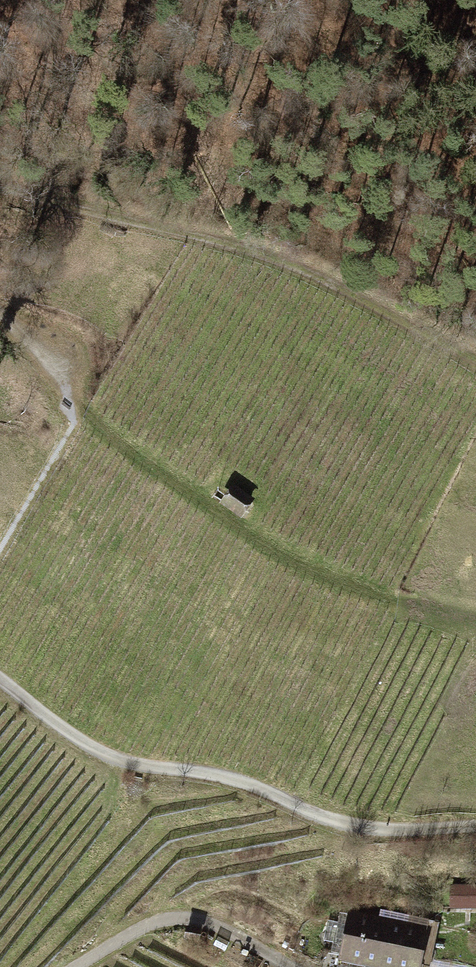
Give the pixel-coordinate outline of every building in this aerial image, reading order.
[(250,494),(227,481),(216,500),(240,513),(250,494)] [(360,911),(351,964),(368,966),(434,966),(442,926),(360,911)]
